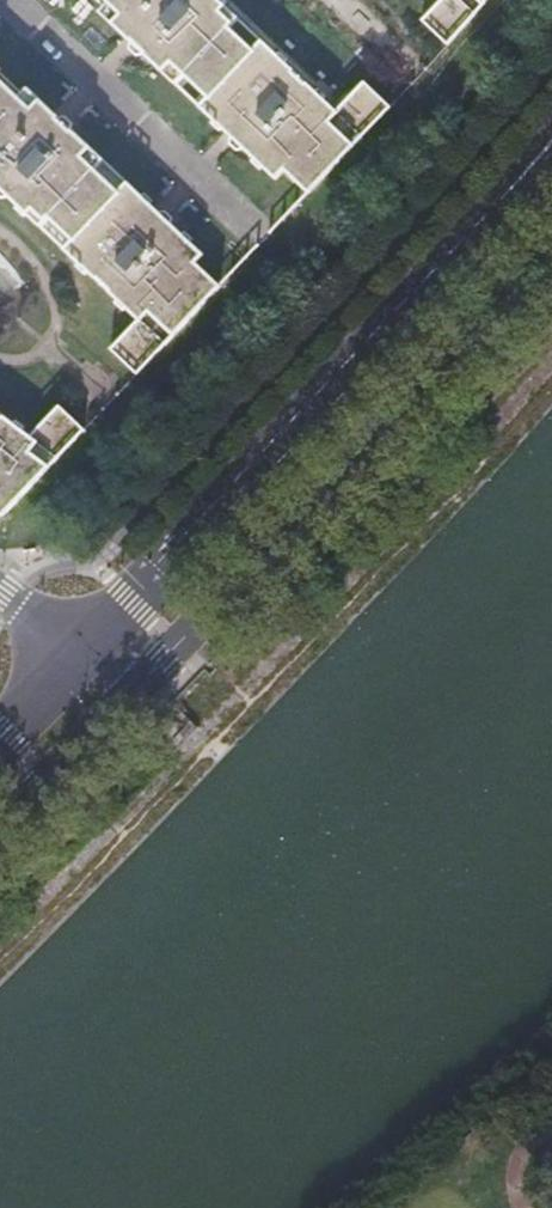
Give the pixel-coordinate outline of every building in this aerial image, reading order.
[(101,10),(96,16),(210,123),(208,126),(216,133),(219,130),(252,161),(249,164),(257,170),(259,168),(273,181),(281,172),(307,195),(388,108),(362,84),(334,114),(321,102),(323,99),(316,92),(313,95),(282,66),(285,64),(277,56),(274,59),(221,9),(223,7),(216,0),(215,0),(213,2),(211,0),(90,0),(101,10)] [(419,21),(445,47),(489,0),(438,0),(419,21)] [(20,210),(18,212),(26,220),(28,218),(81,267),(79,269),(87,277),(89,274),(120,303),(117,305),(126,313),(129,311),(141,322),(112,353),(137,377),(219,289),(194,265),(202,257),(188,244),(191,241),(183,234),(180,237),(148,206),(151,203),(142,196),(139,199),(26,92),(20,98),(0,80),(0,191),(20,210)] [(4,519),(5,519),(85,433),(60,409),(29,441),(21,435),(23,432),(15,426),(12,429),(0,420),(0,516),(4,519)]
